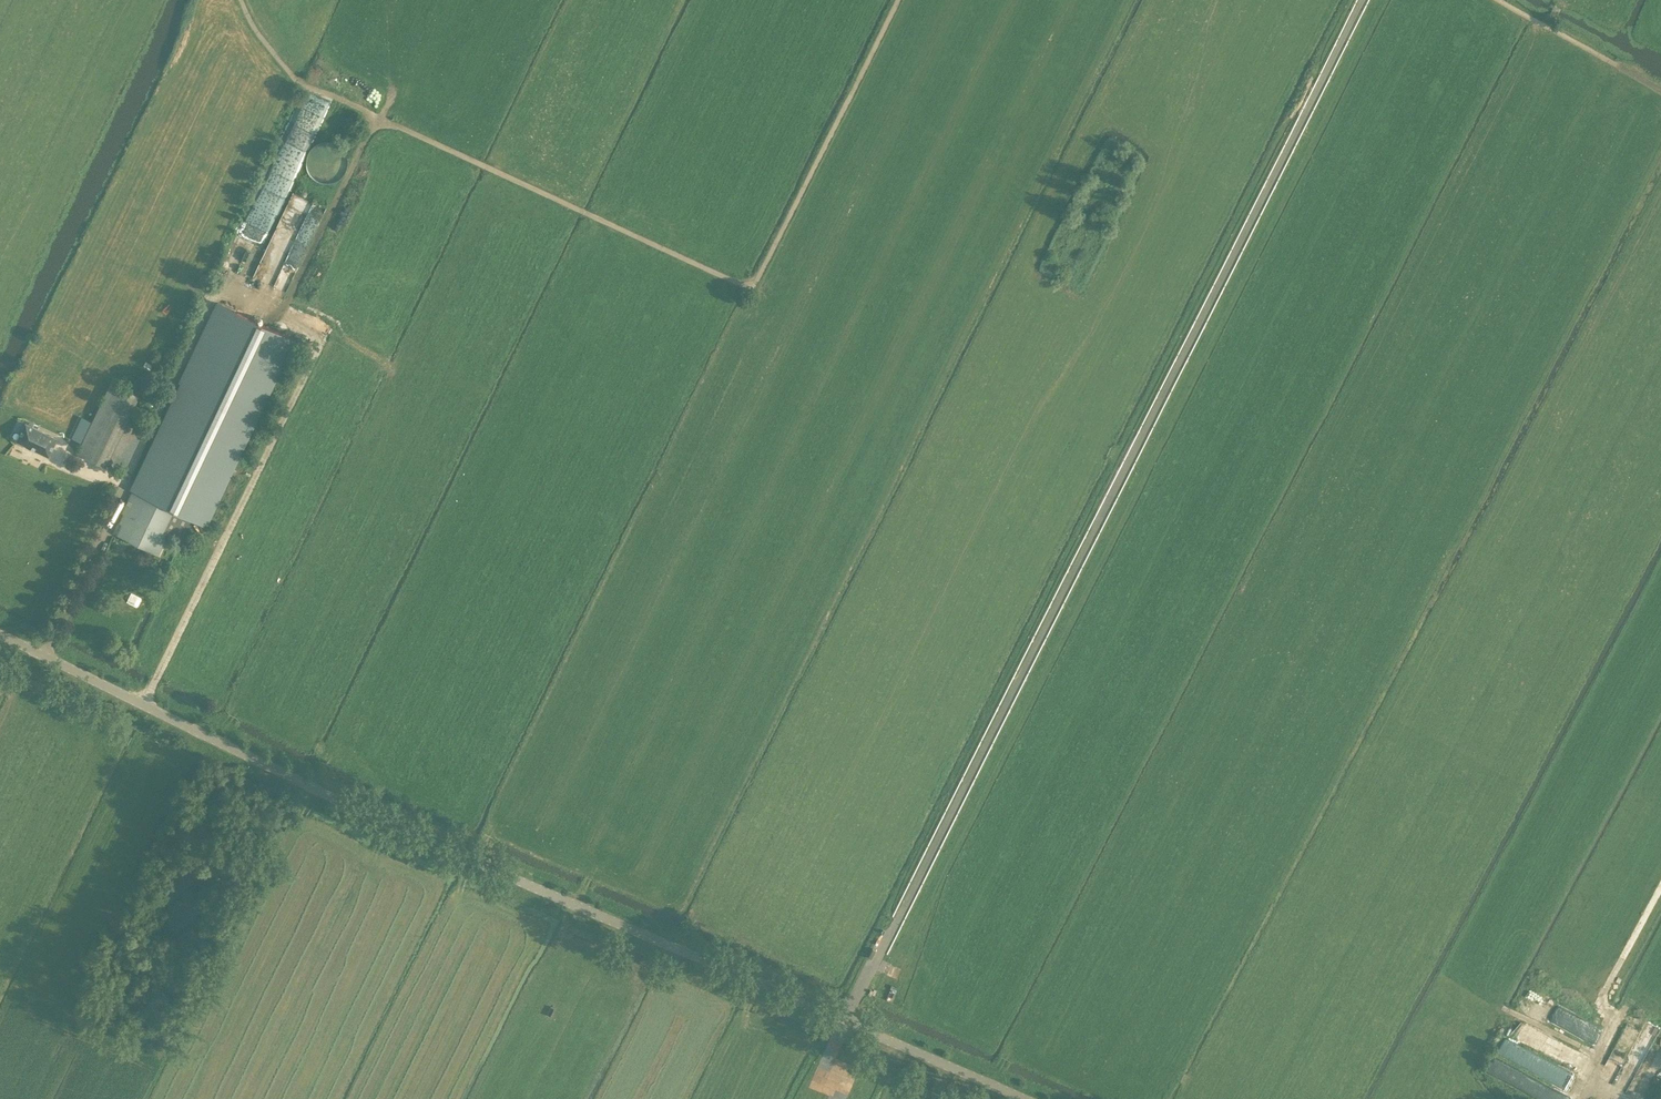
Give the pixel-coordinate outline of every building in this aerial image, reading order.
[(348,175),(339,140),(309,148),(316,177),(326,174),(328,181),(348,175)] [(234,246),(227,275),(247,280),(253,255),(240,252),(241,248),(234,246)] [(293,339),(221,304),(183,384),(192,389),(188,397),(179,392),(145,463),(140,460),(131,478),(137,481),(122,512),(126,515),(117,533),(158,552),(167,534),(171,536),(177,537),(180,537),(183,536),(185,534),(187,532),(189,530),(190,527),(190,524),(190,521),(189,519),(188,516),(186,515),(204,524),(293,339)] [(105,465),(139,395),(111,382),(77,452),(105,465)] [(48,455),(57,438),(25,423),(17,440),(48,455)] [(1603,1074),(1617,1080),(1637,1034),(1622,1028),(1603,1074)] [(1516,1046),(1508,1061),(1547,1080),(1554,1065),(1516,1046)] [(1558,1090),(1503,1064),(1496,1078),(1541,1098),(1554,1098),(1558,1090)]
